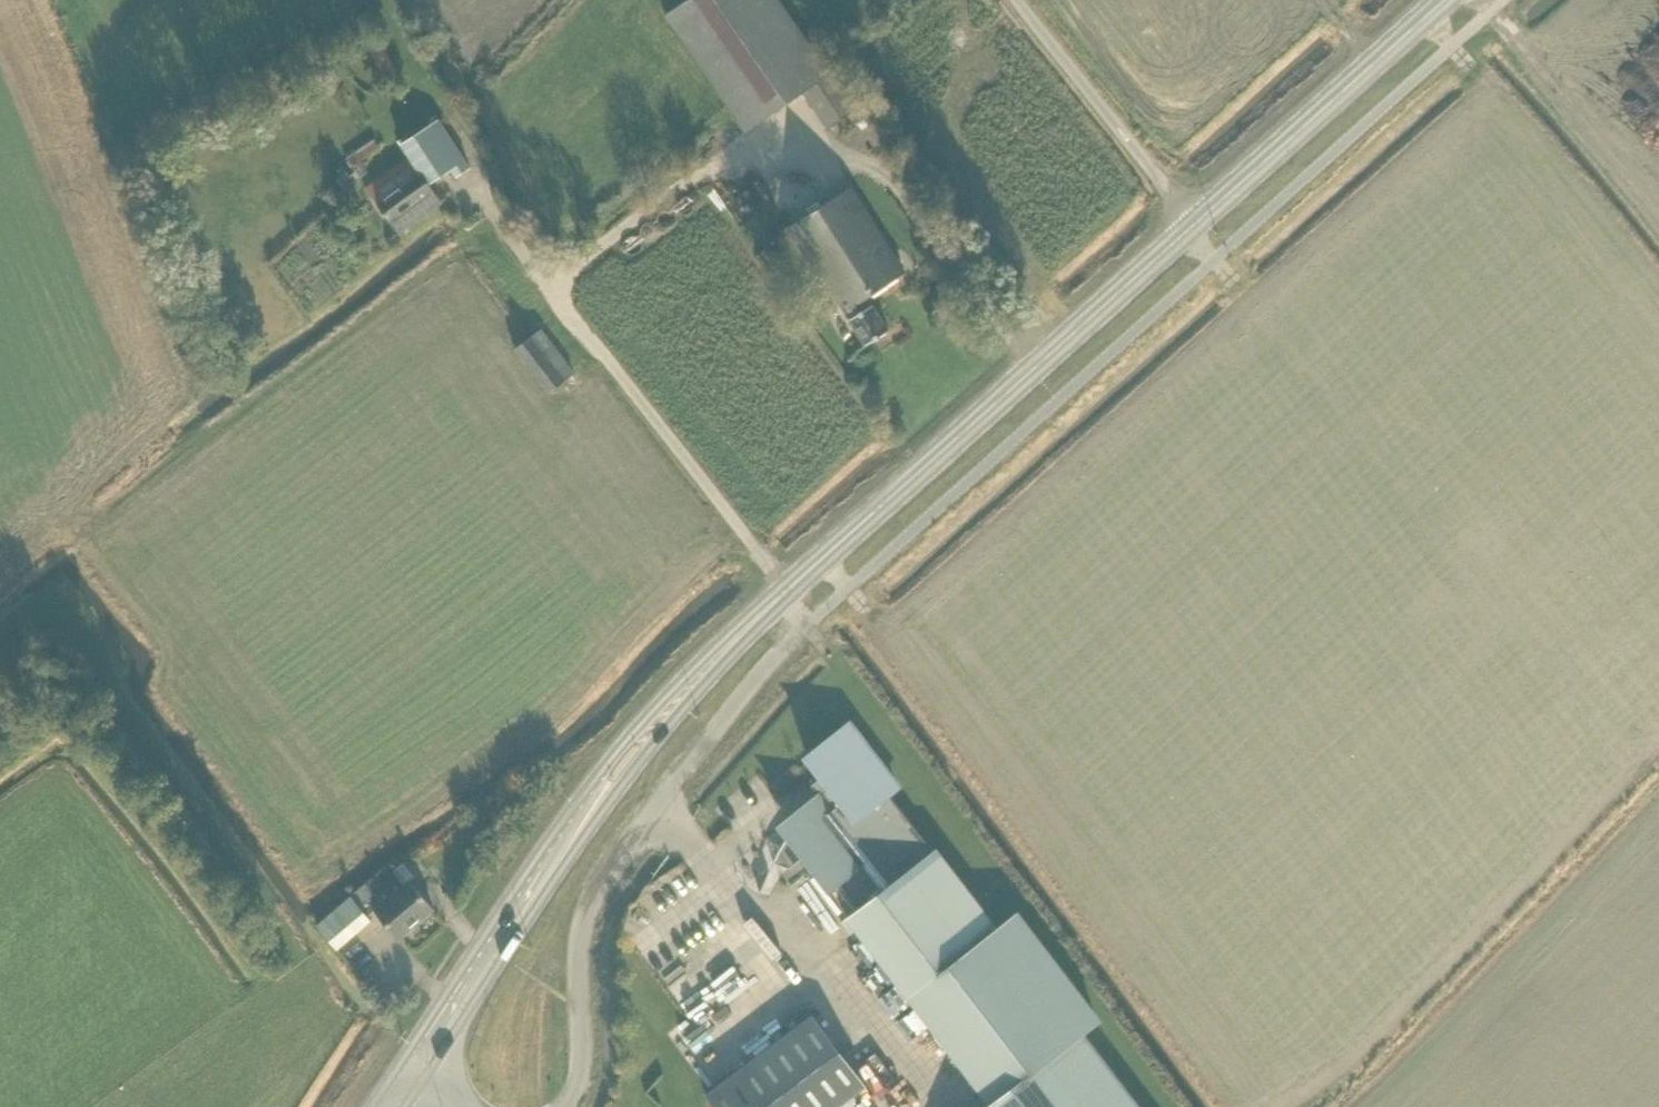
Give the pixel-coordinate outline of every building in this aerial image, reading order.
[(827,70),(780,0),(688,0),(666,15),(745,131),(803,91),(828,128),(857,108),(831,71),(829,72),(827,70)] [(402,145),(410,156),(367,187),(360,176),(340,191),(356,214),(375,200),(391,222),(403,214),(410,224),(442,202),(430,184),(451,169),(456,176),(471,166),(438,120),(402,145)] [(888,330),(867,296),(905,272),(851,187),(788,227),(836,304),(839,302),(849,319),(865,345),(888,330)] [(467,215),(475,207),(463,196),(456,204),(467,215)] [(549,393),(576,373),(542,329),(515,349),(549,393)] [(992,1098),(980,1106),(1144,1106),(1083,1028),(1097,1017),(1016,911),(994,928),(936,852),(935,853),(889,793),(898,787),(850,725),(809,757),(832,788),(824,794),(823,793),(798,813),(804,821),(785,840),(773,862),(789,868),(805,856),(830,888),(837,882),(859,911),(852,916),(992,1098)] [(511,790),(519,798),(525,792),(518,784),(511,790)] [(412,884),(418,879),(403,861),(390,872),(386,867),(317,924),(337,948),(372,920),(368,915),(375,910),(399,939),(434,910),(419,893),(412,884)] [(866,1086),(813,1014),(705,1095),(714,1106),(838,1106),(866,1086)]
